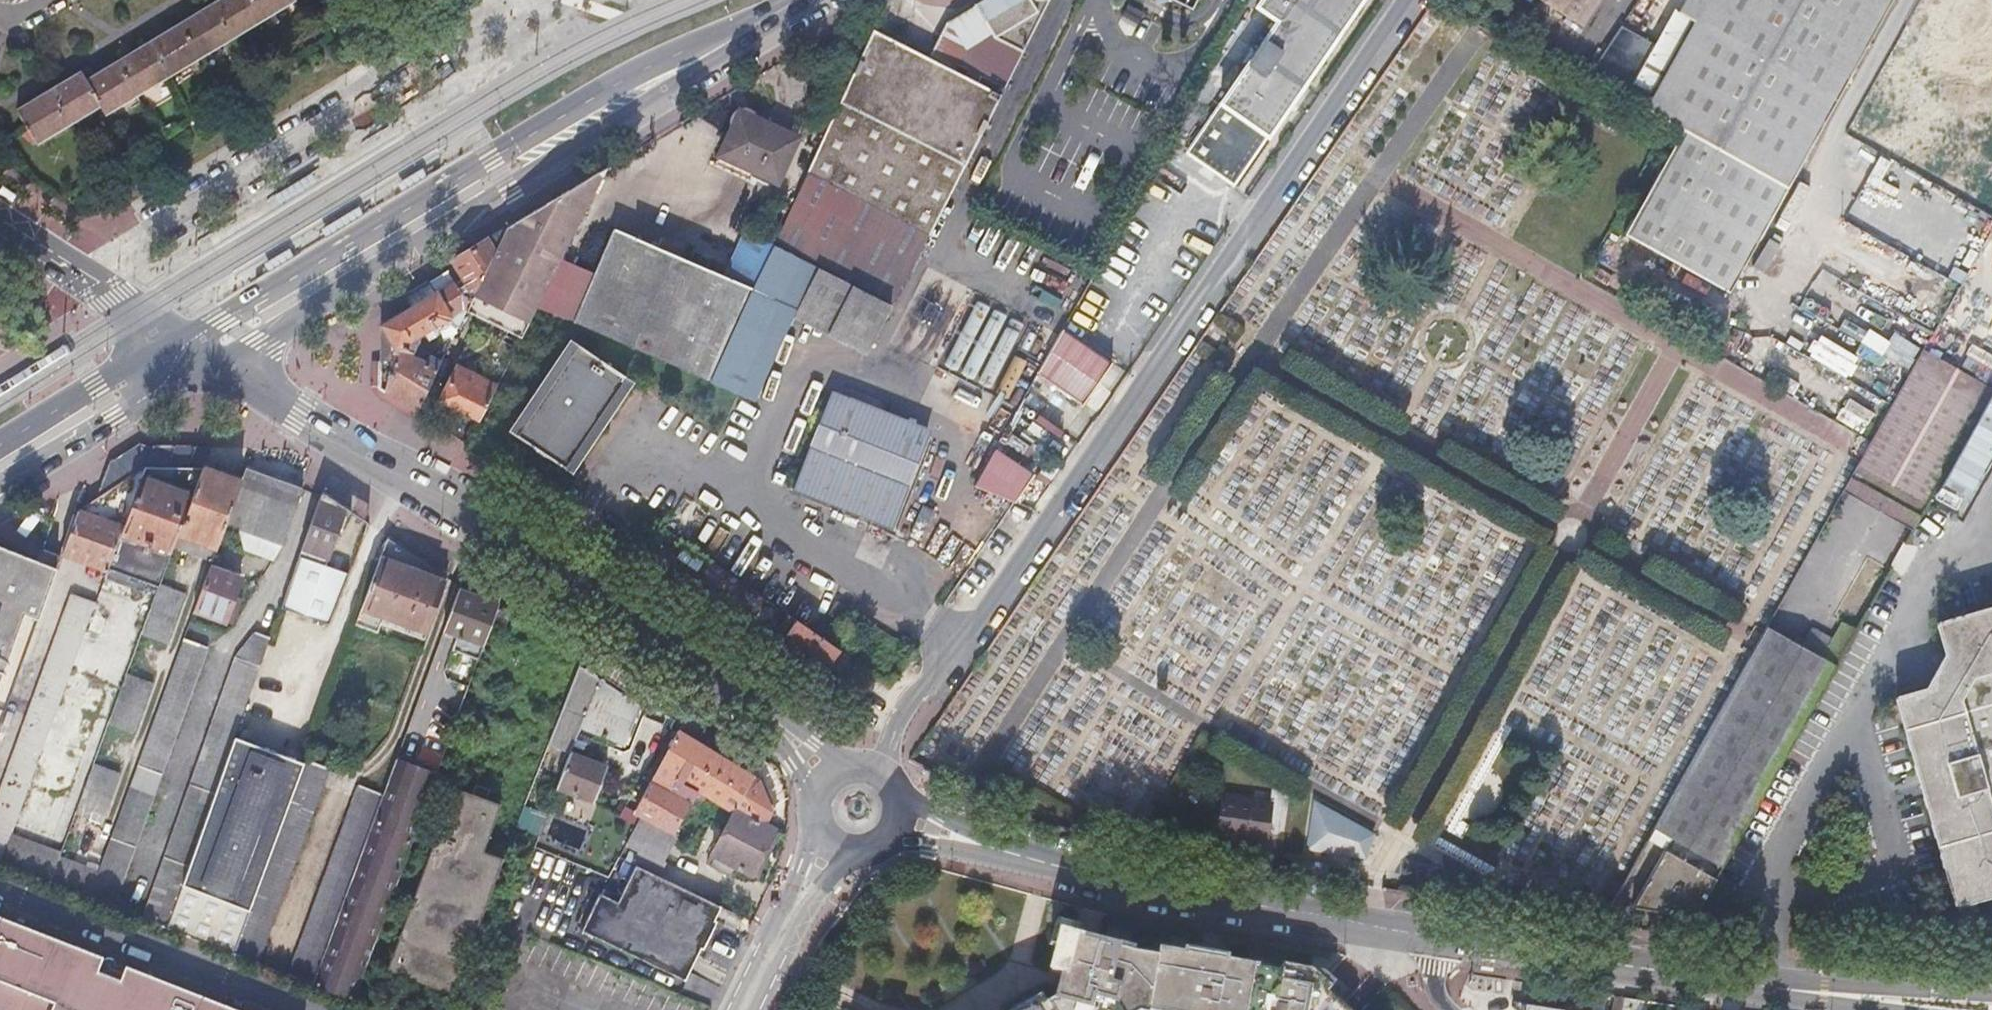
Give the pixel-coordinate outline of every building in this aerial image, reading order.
[(230,39),(261,21),(250,0),(219,0),(209,7),(230,39)] [(261,21),(294,1),(294,0),(250,0),(261,21)] [(928,235),(999,95),(951,71),(961,50),(994,37),(1016,51),(1018,48),(1022,49),(1047,0),(983,0),(976,4),(943,22),(925,58),(870,31),(804,174),(928,235)] [(918,26),(927,6),(914,0),(908,0),(900,18),(918,26)] [(1189,10),(1194,0),(1170,0),(1189,10)] [(1360,0),(1262,0),(1255,10),(1274,23),(1185,154),(1211,172),(1232,187),(1360,0)] [(1570,18),(1582,0),(1542,0),(1570,18)] [(1570,18),(1588,30),(1608,0),(1582,0),(1570,18)] [(1624,95),(1676,125),(1680,127),(1677,134),(1781,193),(1891,0),(1702,0),(1672,52),(1655,42),(1624,95)] [(1991,21),(1991,0),(1949,0),(1991,21)] [(1140,12),(1126,5),(1119,19),(1133,26),(1140,12)] [(177,25),(198,58),(230,39),(209,7),(177,25)] [(1621,22),(1586,73),(1624,95),(1655,42),(1621,22)] [(146,44),(167,77),(198,58),(177,25),(146,44)] [(116,62),(136,96),(167,77),(146,44),(116,62)] [(84,82),(97,107),(102,116),(136,96),(116,62),(84,82)] [(47,91),(67,125),(97,107),(84,82),(79,72),(47,91)] [(67,125),(47,91),(15,111),(35,145),(67,125)] [(1985,210),(1991,198),(1991,152),(1880,94),(1855,143),(1985,210)] [(716,157),(754,175),(777,185),(797,140),(738,112),(716,157)] [(1677,134),(1628,221),(1732,280),(1781,193),(1677,134)] [(749,184),(754,175),(716,157),(712,167),(749,184)] [(466,309),(522,338),(536,310),(606,167),(507,227),(466,309)] [(1732,280),(1628,221),(1621,232),(1725,292),(1732,280)] [(376,391),(415,412),(439,363),(428,358),(424,365),(408,359),(419,336),(450,318),(456,330),(466,309),(507,227),(449,262),(464,285),(456,290),(451,284),(378,326),(381,363),(375,384),(376,391)] [(611,232),(571,324),(710,382),(751,292),(730,283),(611,232)] [(730,283),(751,292),(772,244),(753,234),(730,283)] [(751,292),(710,382),(747,397),(793,306),(872,346),(892,306),(772,244),(751,292)] [(1752,282),(1765,255),(1754,249),(1741,277),(1752,282)] [(1807,293),(1831,305),(1842,285),(1818,272),(1807,293)] [(1069,327),(1089,339),(1100,320),(1080,309),(1069,327)] [(1843,318),(1836,328),(1858,343),(1865,334),(1843,318)] [(1041,371),(1086,403),(1117,362),(1072,329),(1041,371)] [(1890,332),(1877,353),(1901,368),(1914,347),(1890,332)] [(1846,378),(1857,357),(1813,334),(1802,354),(1846,378)] [(518,433),(585,473),(643,378),(576,338),(518,433)] [(456,366),(437,402),(478,423),(496,388),(456,366)] [(1069,433),(1043,402),(1059,389),(1046,373),(1030,386),(1039,398),(1016,417),(1026,429),(1015,438),(1022,446),(1034,436),(1052,458),(1066,446),(1061,440),(1069,433)] [(831,398),(794,491),(905,533),(942,443),(831,398)] [(1859,433),(1871,413),(1845,398),(1833,418),(1859,433)] [(106,571),(150,447),(144,447),(109,467),(91,518),(75,512),(60,555),(77,561),(106,571)] [(169,553),(172,546),(176,535),(200,470),(208,448),(150,447),(106,571),(102,580),(141,595),(157,550),(169,553)] [(981,482),(1020,504),(1039,470),(1000,448),(981,482)] [(176,535),(215,550),(224,527),(239,484),(200,470),(176,535)] [(239,484),(224,527),(253,538),(249,549),(273,557),(279,547),(299,491),(244,470),(239,484)] [(320,494),(298,556),(300,557),(324,565),(344,509),(320,494)] [(172,546),(212,560),(215,550),(176,535),(172,546)] [(386,538),(354,625),(376,633),(383,615),(426,632),(447,577),(386,538)] [(28,560),(0,549),(0,638),(28,560)] [(328,624),(346,574),(300,557),(282,608),(328,624)] [(0,638),(0,680),(23,616),(37,621),(55,569),(28,560),(0,638)] [(209,568),(193,611),(229,625),(238,601),(233,597),(240,580),(209,568)] [(158,585),(140,633),(167,644),(184,595),(158,585)] [(453,650),(479,660),(490,628),(497,609),(499,605),(473,595),(459,589),(444,629),(459,635),(453,650)] [(0,793),(0,863),(1,863),(94,603),(71,596),(0,793)] [(1941,622),(1934,624),(1936,631),(1943,656),(1924,689),(1892,699),(1951,899),(1953,906),(1960,904),(1991,894),(1991,607),(1941,622)] [(497,609),(490,628),(504,633),(510,614),(497,609)] [(824,666),(838,648),(830,643),(787,613),(776,629),(824,666)] [(1653,828),(1721,866),(1853,632),(1840,623),(1825,648),(1805,636),(1801,641),(1794,637),(1791,642),(1766,627),(1759,639),(1752,650),(1653,828)] [(234,658),(141,918),(165,928),(181,885),(234,735),(269,637),(252,631),(234,658)] [(97,874),(89,898),(114,908),(208,648),(183,638),(97,874)] [(586,645),(551,733),(573,742),(582,720),(605,660),(606,658),(586,645)] [(628,739),(648,689),(605,660),(582,720),(628,739)] [(125,674),(107,722),(134,733),(152,685),(125,674)] [(234,735),(181,885),(247,912),(303,761),(234,735)] [(639,819),(673,836),(695,792),(734,812),(765,827),(776,808),(763,779),(678,736),(636,817),(625,813),(621,821),(634,828),(639,819)] [(610,759),(572,744),(559,777),(598,792),(610,759)] [(247,912),(232,954),(256,964),(328,768),(304,758),(303,761),(247,912)] [(382,794),(310,985),(320,989),(353,1000),(436,774),(395,759),(382,794)] [(92,764),(75,812),(102,821),(119,775),(92,764)] [(358,785),(287,976),(310,985),(382,794),(358,785)] [(384,971),(452,996),(502,858),(483,852),(500,804),(452,787),(384,971)] [(1271,810),(1220,805),(1215,847),(1270,852),(1271,838),(1285,839),(1290,794),(1273,793),(1271,810)] [(526,805),(518,827),(540,835),(548,812),(526,805)] [(1310,809),(1300,846),(1361,862),(1371,825),(1310,809)] [(753,875),(776,832),(765,827),(734,812),(713,855),(731,864),(753,875)] [(648,852),(639,871),(652,877),(673,836),(639,819),(634,828),(627,841),(648,852)] [(1714,878),(1667,851),(1632,908),(1690,921),(1714,878)] [(57,859),(49,882),(89,898),(97,874),(57,859)] [(753,875),(731,864),(722,880),(745,891),(753,875)] [(1301,878),(1337,883),(1338,870),(1303,865),(1301,878)] [(683,984),(718,910),(652,877),(639,871),(634,869),(615,907),(597,897),(579,933),(683,984)] [(1390,892),(1443,900),(1444,889),(1395,882),(1390,892)] [(1713,892),(1700,915),(1718,925),(1731,902),(1713,892)] [(124,965),(119,978),(95,969),(101,955),(0,916),(0,1009),(239,1009),(124,965)] [(1059,932),(1076,936),(1078,929),(1054,923),(1048,947),(1055,949),(1059,932)] [(1332,1003),(1324,996),(1329,990),(1309,972),(1280,967),(1279,974),(1263,971),(1240,967),(1223,964),(1224,960),(1220,959),(1188,953),(1183,952),(1182,957),(1171,955),(1157,953),(1156,957),(1155,962),(1141,959),(1131,956),(1117,952),(1118,947),(1076,936),(1059,932),(1055,949),(1049,974),(1060,977),(1053,1001),(1043,1007),(1040,1002),(1028,1009),(1147,1009),(1153,1009),(1340,1009),(1332,1003)] [(1133,951),(1118,947),(1117,952),(1131,956),(1133,951)] [(1189,948),(1188,953),(1220,959),(1221,954),(1189,948)] [(1142,953),(1141,959),(1155,962),(1156,957),(1142,953)] [(1240,967),(1263,971),(1264,967),(1241,963),(1240,967)] [(1309,972),(1329,990),(1334,985),(1322,974),(1309,972)] [(1567,1009),(1583,1009),(1586,993),(1568,990),(1567,997),(1565,1009),(1567,1009)] [(1607,996),(1593,994),(1590,1009),(1605,1009),(1607,996)] [(1340,1009),(1347,1009),(1336,999),(1332,1003),(1340,1009)] [(1624,999),(1621,1009),(1638,1009),(1641,1002),(1624,999)] [(1565,1009),(1512,1001),(1511,1007),(1514,1009),(1567,1009),(1565,1009)]
